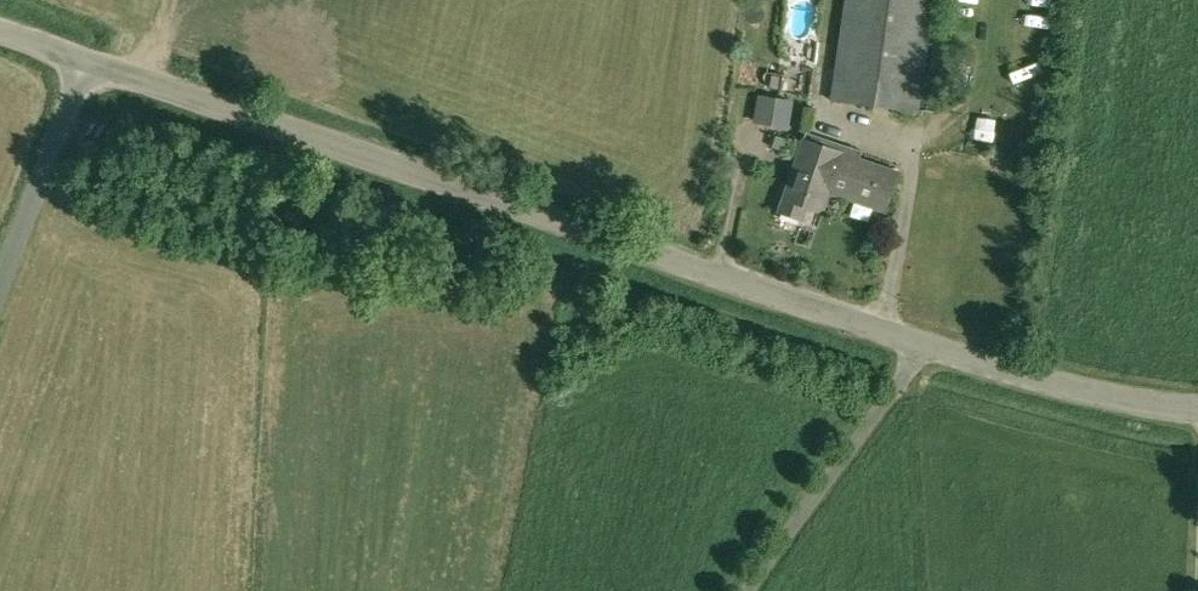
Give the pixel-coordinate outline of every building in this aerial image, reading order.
[(874,106),(889,0),(845,0),(831,100),(874,106)] [(874,106),(918,113),(934,0),(889,0),(874,106)] [(1032,52),(1032,39),(1013,39),(1013,52),(1032,52)] [(777,89),(780,77),(772,75),(770,88),(777,89)] [(814,106),(815,90),(792,89),(792,104),(814,106)] [(762,94),(757,122),(773,125),(778,97),(762,94)] [(772,147),(785,151),(789,139),(776,135),(772,147)] [(824,139),(821,146),(803,140),(778,213),(803,221),(808,207),(823,212),(829,193),(842,153),(845,154),(848,145),(824,139)] [(862,160),(845,154),(842,153),(829,193),(885,211),(898,172),(889,169),(892,161),(865,151),(862,160)]
